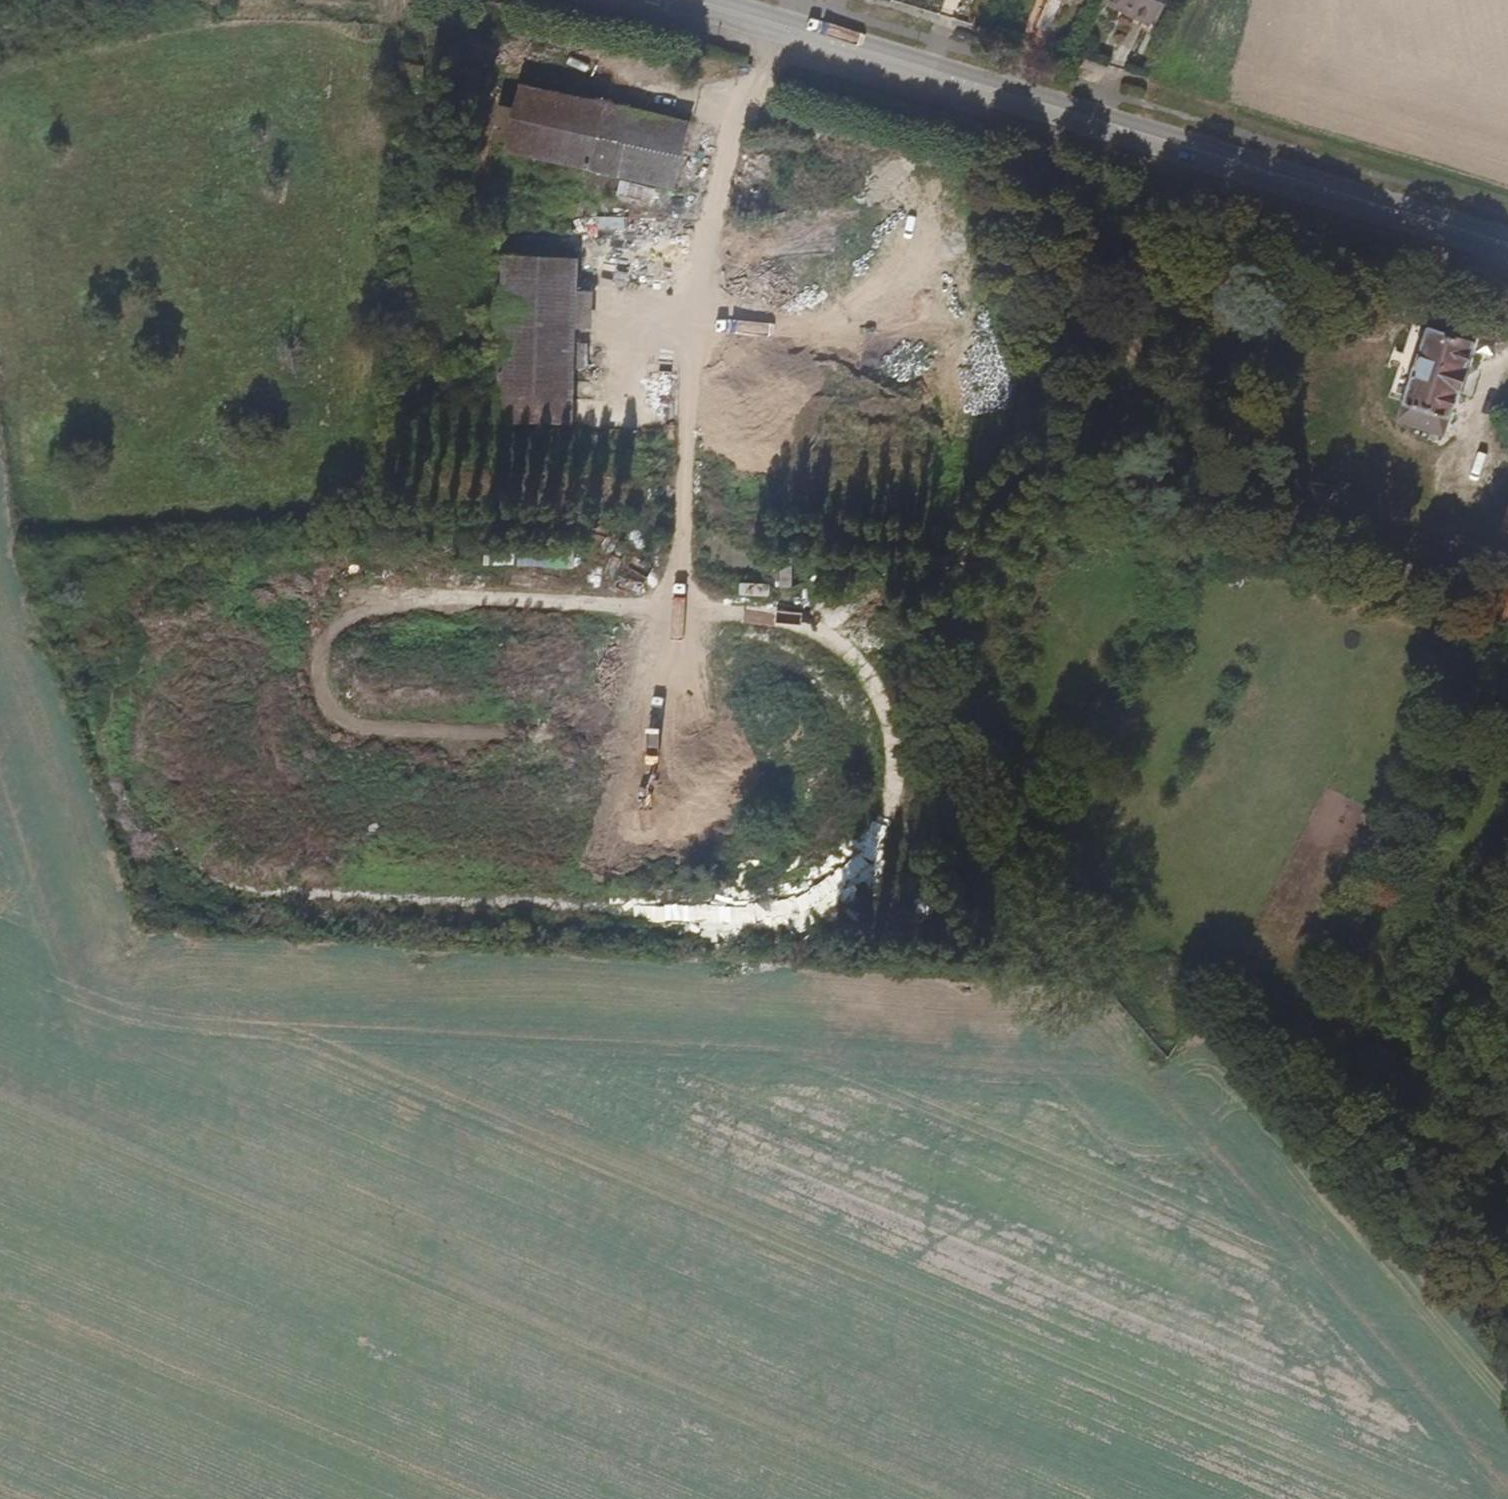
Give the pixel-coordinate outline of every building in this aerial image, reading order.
[(1059,30),(1075,0),(1021,0),(1016,10),(1059,30)] [(1140,51),(1162,4),(1153,0),(1116,0),(1099,33),(1140,51)] [(597,149),(614,106),(529,71),(514,113),(597,149)] [(577,418),(580,253),(507,251),(504,416),(577,418)] [(1445,431),(1472,343),(1407,324),(1400,343),(1390,341),(1384,362),(1393,366),(1387,388),(1395,389),(1389,415),(1403,419),(1400,431),(1422,436),(1424,439),(1429,427),(1445,431)] [(1499,616),(1507,618),(1507,584),(1499,616)] [(740,585),(740,595),(769,597),(769,586),(740,585)]
